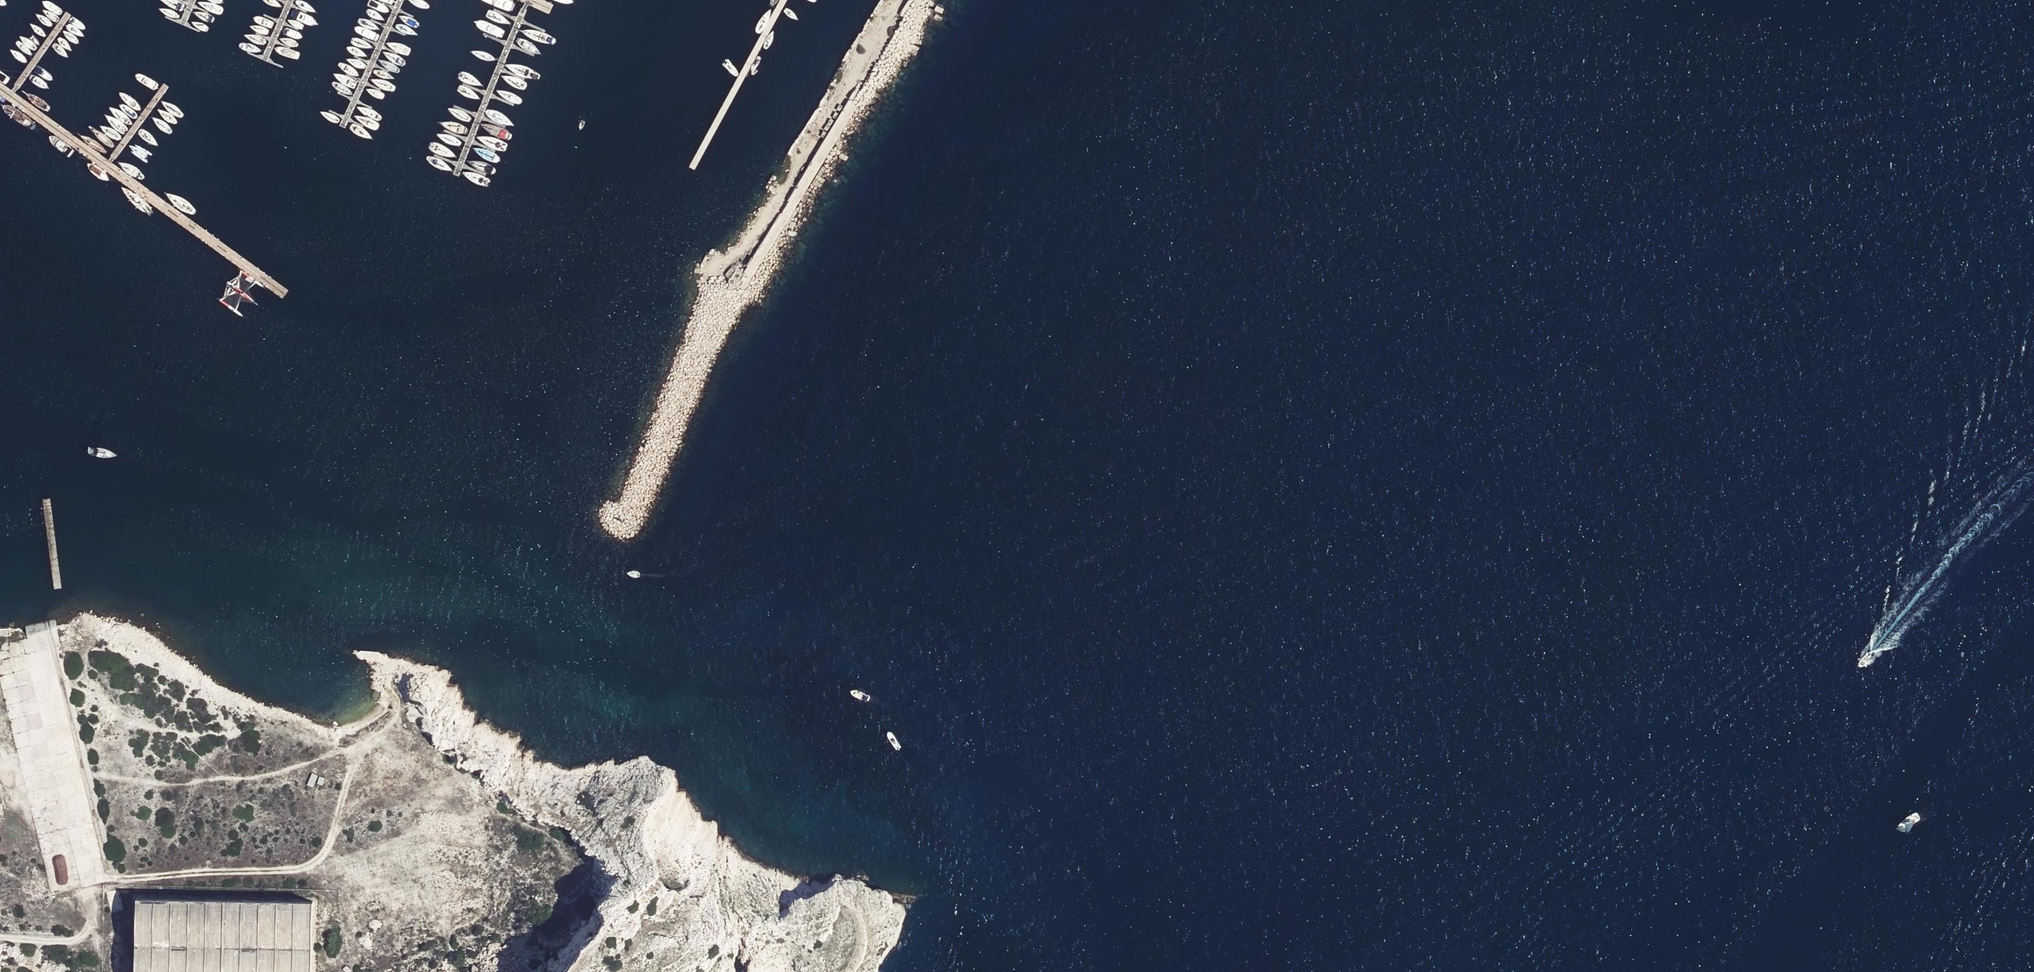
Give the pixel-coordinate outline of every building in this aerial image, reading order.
[(841,906),(848,911),(855,921),(858,935),(858,948),(848,965),(839,971),(851,971),(857,966),(863,958),(867,949),(864,924),(858,910),(841,896),(841,906)] [(135,901),(134,971),(307,971),(309,904),(135,901)]
